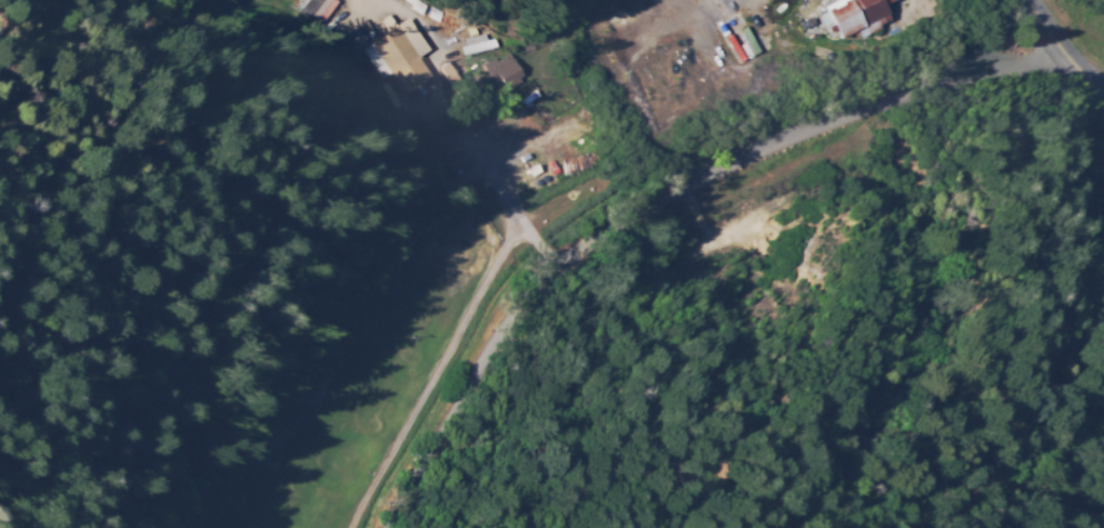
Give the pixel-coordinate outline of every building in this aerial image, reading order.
[(818,17),(851,0),(927,0),(929,4),(933,2),(936,9),(921,17),(922,20),(916,23),(915,21),(895,31),(893,27),(887,30),(884,24),(879,27),(882,30),(863,39),(858,31),(841,40),(839,38),(833,40),(827,29),(825,31),(818,17)] [(405,94),(391,74),(384,80),(364,50),(397,27),(431,77),(405,94)] [(465,56),(463,48),(468,47),(467,40),(488,34),(489,42),(496,40),(498,48),(465,56)] [(828,64),(814,60),(817,48),(832,52),(828,64)] [(454,67),(449,57),(455,54),(459,64),(454,67)] [(508,90),(506,87),(505,88),(501,81),(496,84),(485,66),(496,59),(498,62),(510,56),(523,77),(519,79),(521,82),(508,90)] [(452,83),(441,69),(449,62),(460,78),(452,83)]
